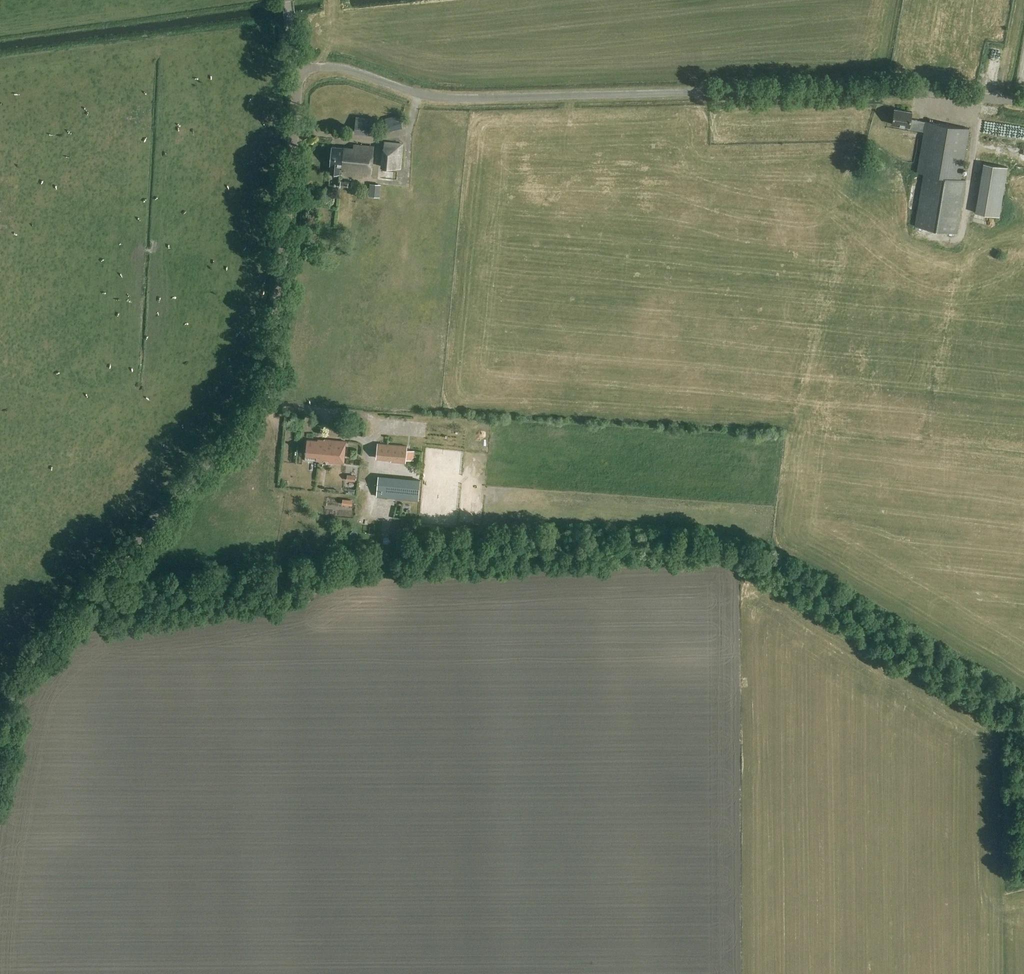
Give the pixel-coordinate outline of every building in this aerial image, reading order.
[(979,70),(970,70),(970,80),(979,80),(979,70)] [(893,124),(909,127),(908,129),(909,129),(925,131),(925,132),(918,173),(924,174),(915,226),(957,233),(966,180),(961,179),(969,128),(927,121),(926,122),(911,120),(913,112),(895,109),(893,124)] [(385,118),(388,129),(403,126),(400,115),(385,118)] [(374,133),(375,118),(356,116),(355,131),(374,133)] [(401,169),(403,144),(385,143),(382,167),(401,169)] [(372,173),(375,147),(355,145),(354,149),(333,147),(330,174),(340,175),(340,168),(343,168),(343,170),(372,173)] [(983,163),(975,212),(999,216),(1007,167),(983,163)] [(370,190),(369,196),(380,197),(380,191),(381,185),(379,185),(370,184),(370,190)] [(353,188),(353,201),(363,201),(364,189),(353,188)] [(316,461),(323,461),(323,459),(329,459),(329,462),(344,463),(346,441),(324,439),(324,440),(318,439),(318,441),(307,440),(305,455),(316,456),(316,461)] [(391,461),(406,463),(407,446),(377,443),(376,456),(391,458),(391,461)] [(418,500),(421,479),(379,475),(377,496),(418,500)] [(458,528),(458,529),(473,530),(473,529),(473,521),(458,520),(458,528)]
